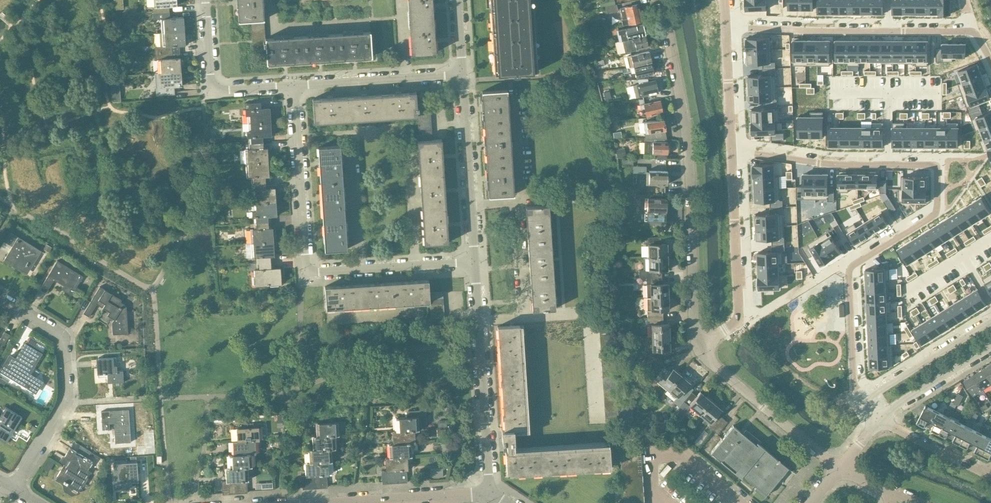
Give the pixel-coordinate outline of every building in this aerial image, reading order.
[(124,8),(124,0),(114,0),(115,9),(124,8)] [(153,13),(169,12),(169,6),(177,5),(176,0),(152,0),(153,13)] [(239,21),(251,20),(264,19),(262,0),(237,0),(239,21)] [(409,18),(433,17),(432,0),(408,0),(409,18)] [(489,1),(494,0),(494,8),(490,8),(491,22),(495,22),(495,30),(491,30),(492,44),(496,43),(497,51),(493,52),(493,54),(497,54),(497,62),(493,62),(494,74),(513,73),(513,75),(519,75),(519,72),(537,71),(536,59),(532,60),(531,52),(536,51),(536,50),(535,48),(535,47),(531,47),(531,39),(535,39),(534,27),(534,25),(530,26),(529,18),(533,17),(533,5),(533,4),(528,4),(528,0),(489,0),(489,1)] [(746,10),(766,9),(766,0),(745,0),(746,10)] [(788,10),(800,10),(800,0),(788,0),(788,10)] [(800,10),(813,10),(813,0),(800,0),(800,10)] [(817,14),(829,14),(829,0),(817,0),(817,14)] [(829,14),(839,14),(839,0),(829,0),(829,14)] [(839,14),(850,14),(850,0),(839,0),(839,14)] [(850,14),(861,14),(861,0),(850,0),(850,14)] [(861,14),(872,14),(872,0),(861,0),(861,14)] [(872,14),(883,14),(883,0),(872,0),(872,14)] [(892,14),(904,14),(904,0),(892,0),(892,14)] [(904,14),(916,14),(916,0),(904,0),(904,14)] [(916,14),(927,14),(927,0),(916,0),(916,14)] [(927,14),(938,14),(938,0),(927,0),(927,14)] [(938,14),(950,14),(950,8),(952,8),(952,1),(950,1),(950,0),(938,0),(938,14)] [(641,21),(638,4),(619,8),(622,19),(621,19),(623,25),(641,21)] [(607,13),(618,11),(617,5),(605,7),(607,13)] [(169,18),(169,12),(153,13),(153,19),(163,19),(164,32),(184,31),(183,17),(169,18)] [(433,17),(409,18),(411,54),(435,52),(433,17)] [(645,35),(642,24),(618,29),(618,27),(611,28),(612,35),(618,34),(619,41),(625,40),(645,35)] [(184,31),(164,32),(165,46),(155,46),(155,53),(172,52),(171,46),(185,45),(184,31)] [(370,31),(336,34),(337,59),(372,56),(370,31)] [(336,34),(301,36),(302,61),(337,59),(336,34)] [(645,35),(625,40),(626,47),(624,47),(625,54),(630,52),(630,50),(647,46),(646,42),(647,40),(646,37),(645,36),(645,35)] [(301,36),(266,38),(266,50),(267,63),(302,61),(301,36)] [(769,37),(744,38),(745,44),(747,44),(747,51),(770,50),(769,37)] [(266,38),(265,38),(252,39),(253,50),(266,50),(266,38)] [(799,38),(793,38),(793,65),(805,65),(805,40),(799,40),(799,38)] [(817,40),(805,40),(805,65),(817,65),(817,40)] [(830,40),(817,40),(817,65),(830,65),(830,40)] [(847,40),(835,40),(835,63),(847,63),(847,40)] [(847,63),(847,66),(858,66),(859,66),(859,61),(859,40),(847,40),(847,63)] [(870,40),(859,40),(859,61),(870,61),(870,40)] [(881,40),(870,40),(870,61),(881,61),(881,40)] [(881,61),(881,63),(893,63),(893,40),(881,40),(881,61)] [(904,41),(893,40),(893,63),(904,63),(904,41)] [(916,41),(904,41),(904,63),(915,63),(916,41)] [(915,63),(915,66),(927,66),(927,41),(916,41),(915,63)] [(942,49),(936,49),(936,61),(952,61),(952,57),(956,57),(956,59),(963,59),(963,57),(965,57),(965,44),(942,44),(942,49)] [(747,57),(745,57),(745,63),(762,63),(763,69),(775,68),(775,62),(770,62),(770,50),(747,51),(747,57)] [(652,60),(651,56),(650,56),(648,51),(626,56),(629,66),(633,65),(651,61),(652,60)] [(172,58),(172,52),(155,53),(156,59),(160,59),(161,72),(181,71),(180,57),(172,58)] [(605,65),(603,59),(597,61),(593,62),(595,68),(605,65)] [(654,73),(651,61),(633,65),(636,78),(654,73)] [(977,64),(958,71),(962,82),(962,83),(981,75),(977,64)] [(763,75),(746,76),(746,82),(748,82),(749,89),(776,87),(775,68),(763,69),(763,75)] [(181,71),(161,72),(162,86),(157,86),(158,93),(172,92),(172,86),(182,85),(181,71)] [(962,82),(958,84),(962,95),(986,87),(981,75),(962,83),(962,82)] [(639,84),(632,85),(635,98),(658,92),(657,87),(658,86),(657,82),(656,81),(655,80),(648,82),(648,80),(638,81),(639,84)] [(749,95),(747,95),(747,101),(764,100),(764,107),(777,106),(776,87),(749,89),(749,95)] [(986,87),(962,95),(969,113),(981,109),(978,103),(990,98),(986,87)] [(507,90),(482,91),(483,111),(483,116),(484,126),(509,125),(507,90)] [(415,92),(401,93),(401,92),(396,92),(396,93),(381,94),(383,118),(417,116),(418,116),(417,110),(419,110),(418,102),(416,102),(416,92),(415,92)] [(381,94),(367,95),(366,94),(362,94),(362,96),(347,97),(349,120),(383,118),(381,94)] [(347,97),(333,98),(332,96),(328,96),(328,98),(313,99),(313,98),(312,98),(314,123),(315,123),(315,122),(349,120),(347,97)] [(662,113),(660,100),(644,103),(643,99),(638,99),(640,109),(645,108),(646,114),(641,115),(637,115),(637,118),(644,119),(651,117),(650,115),(662,113)] [(622,112),(621,100),(612,101),(614,113),(622,112)] [(248,115),(248,123),(270,122),(270,108),(259,108),(259,102),(246,103),(246,109),(245,109),(245,115),(248,115)] [(779,108),(749,109),(749,115),(751,115),(752,122),(775,121),(779,121),(779,108)] [(969,113),(975,130),(975,131),(980,129),(990,124),(990,112),(983,115),(981,109),(969,113)] [(810,112),(810,117),(810,137),(823,137),(823,112),(810,112)] [(810,117),(798,117),(798,137),(810,137),(810,117)] [(666,138),(665,130),(665,129),(666,128),(666,125),(664,124),(663,119),(643,122),(645,133),(648,133),(649,139),(666,138)] [(752,128),(750,129),(750,134),(750,135),(771,134),(771,140),(784,139),(783,133),(775,133),(775,121),(752,122),(752,128)] [(270,122),(248,123),(249,131),(246,131),(247,137),(248,137),(249,143),(262,142),(261,136),(271,135),(270,122)] [(872,122),(871,122),(871,127),(872,127),(872,146),(883,146),(883,122),(872,122)] [(904,122),(892,123),(892,146),(903,146),(904,127),(904,122)] [(947,123),(946,123),(946,125),(947,125),(947,146),(958,146),(958,123),(947,123)] [(980,129),(984,139),(990,136),(990,124),(980,129)] [(509,125),(484,126),(486,161),(511,159),(509,125)] [(936,125),(935,125),(935,127),(936,127),(936,146),(947,146),(947,125),(946,125),(936,125)] [(839,127),(828,127),(828,146),(839,146),(839,127)] [(850,127),(839,127),(839,146),(850,146),(850,127)] [(861,127),(850,127),(850,146),(861,146),(861,127)] [(871,127),(861,127),(861,146),(872,146),(872,127),(871,127)] [(904,127),(903,146),(914,146),(914,127),(904,127)] [(925,127),(914,127),(914,146),(925,146),(925,127)] [(935,127),(925,127),(925,146),(936,146),(936,127),(935,127)] [(979,140),(979,141),(984,152),(986,151),(990,150),(990,136),(984,139),(979,140)] [(667,142),(666,138),(649,139),(648,142),(644,141),(644,154),(657,154),(657,159),(666,159),(667,154),(667,142)] [(441,139),(432,140),(419,140),(417,141),(420,175),(433,174),(443,174),(442,159),(444,159),(443,154),(442,154),(441,140),(441,139)] [(268,162),(267,148),(262,148),(262,142),(249,143),(249,149),(239,149),(240,164),(246,163),(268,162)] [(318,148),(319,161),(320,182),(330,181),(342,180),(340,146),(340,145),(318,147),(318,148)] [(511,159),(486,161),(489,196),(514,194),(511,159)] [(268,162),(246,163),(247,177),(251,177),(251,183),(264,182),(264,176),(269,176),(268,162)] [(774,164),(753,165),(754,177),(774,176),(774,164)] [(669,178),(667,176),(667,171),(649,171),(649,169),(641,169),(641,176),(646,176),(646,184),(667,184),(667,183),(669,182),(669,178)] [(840,174),(838,174),(838,192),(848,192),(848,187),(858,187),(858,174),(846,174),(846,172),(840,172),(840,174)] [(870,174),(858,174),(858,187),(867,187),(867,190),(877,190),(877,174),(875,174),(875,172),(870,172),(870,174)] [(443,174),(433,174),(420,175),(422,209),(435,208),(445,208),(444,193),(446,193),(445,188),(444,188),(443,174)] [(803,186),(796,186),(796,199),(815,199),(815,174),(803,174),(803,186)] [(828,174),(815,174),(815,199),(827,199),(827,201),(834,201),(834,188),(828,188),(828,174)] [(774,176),(754,177),(754,189),(779,188),(779,176),(779,175),(774,176)] [(928,177),(901,177),(901,189),(926,189),(926,183),(928,183),(928,177)] [(342,180),(330,181),(320,182),(323,215),(332,215),(345,214),(342,180)] [(275,187),(265,188),(264,182),(251,183),(251,189),(250,189),(250,195),(253,195),(253,203),(276,202),(275,187)] [(779,188),(754,189),(755,202),(770,201),(770,207),(783,207),(782,200),(780,200),(779,188)] [(901,189),(898,189),(898,202),(928,202),(928,196),(926,196),(926,189),(901,189)] [(981,197),(971,203),(981,218),(990,212),(981,197)] [(666,212),(666,207),(668,205),(668,201),(666,199),(666,198),(645,198),(645,206),(646,206),(646,211),(645,211),(644,220),(664,221),(665,212),(666,212)] [(889,198),(883,201),(890,212),(896,209),(889,198)] [(276,202),(253,203),(254,211),(249,211),(249,217),(254,217),(254,223),(267,222),(266,216),(277,215),(276,202)] [(971,203),(962,208),(972,224),(981,218),(971,203)] [(525,206),(528,241),(551,240),(548,205),(525,206)] [(770,214),(753,214),(754,220),(756,220),(756,227),(784,226),(783,207),(770,207),(770,214)] [(445,208),(435,208),(422,209),(424,243),(424,244),(448,242),(448,241),(448,242),(447,227),(448,227),(448,222),(446,222),(445,208)] [(962,208),(953,214),(963,229),(972,224),(962,208)] [(881,212),(864,222),(871,233),(881,227),(882,229),(888,226),(886,224),(888,223),(881,212)] [(345,214),(332,215),(323,215),(325,249),(325,250),(347,249),(347,248),(346,240),(345,214)] [(953,214),(944,220),(953,235),(963,229),(953,214)] [(944,220),(935,225),(944,241),(953,235),(944,220)] [(267,222),(254,223),(255,229),(251,229),(251,243),(273,242),(272,228),(267,228),(267,222)] [(854,223),(845,228),(855,244),(856,243),(857,244),(862,241),(861,240),(871,233),(864,222),(856,227),(854,223)] [(935,225),(926,231),(935,246),(944,241),(935,225)] [(756,233),(754,234),(755,239),(771,239),(772,245),(784,244),(784,226),(756,227),(756,233)] [(834,227),(818,237),(831,258),(842,252),(835,241),(840,238),(834,227)] [(31,264),(40,250),(10,231),(4,241),(0,247),(8,252),(4,259),(24,271),(29,263),(31,264)] [(926,231),(916,237),(926,252),(935,246),(926,231)] [(660,237),(645,237),(645,245),(648,245),(649,257),(667,257),(666,244),(661,244),(660,237)] [(818,237),(802,247),(808,258),(814,254),(820,265),(831,258),(818,237)] [(916,237),(907,243),(917,258),(926,252),(916,237)] [(551,240),(528,241),(530,275),(543,274),(553,274),(551,240)] [(251,243),(246,243),(246,257),(256,257),(257,263),(269,262),(269,256),(274,256),(273,242),(251,243)] [(907,243),(898,248),(907,264),(917,258),(907,243)] [(772,251),(757,252),(758,265),(778,264),(783,264),(783,263),(782,251),(785,251),(784,244),(772,245),(772,251)] [(667,270),(667,257),(649,257),(649,270),(639,270),(639,278),(646,277),(661,277),(661,270),(667,270)] [(83,276),(57,260),(41,288),(47,292),(55,279),(66,286),(64,289),(71,294),(72,291),(73,292),(76,288),(75,287),(79,280),(80,281),(83,276)] [(270,268),(269,262),(257,263),(248,263),(248,269),(254,269),(255,285),(281,283),(280,267),(270,268)] [(778,264),(758,265),(758,277),(779,276),(778,264)] [(889,268),(865,269),(866,281),(887,280),(890,280),(890,279),(889,268)] [(982,278),(990,293),(990,273),(982,278)] [(543,274),(530,275),(532,310),(555,308),(553,274),(543,274)] [(779,276),(758,277),(759,289),(779,288),(779,276)] [(661,277),(646,277),(646,284),(650,284),(651,297),(667,297),(667,289),(668,289),(668,284),(662,284),(661,277)] [(408,281),(394,282),(395,304),(430,302),(430,299),(429,293),(428,279),(427,279),(427,280),(414,281),(414,280),(408,280),(408,281)] [(887,280),(866,281),(866,291),(888,290),(887,280)] [(373,283),(359,284),(361,306),(395,304),(394,282),(379,283),(379,282),(373,282),(373,283)] [(339,285),(325,286),(326,308),(327,308),(334,308),(361,306),(359,284),(345,285),(345,284),(339,285)] [(103,307),(104,308),(116,315),(112,322),(113,334),(129,333),(127,306),(125,306),(125,304),(121,302),(122,300),(100,286),(83,313),(89,316),(98,302),(104,306),(103,307)] [(977,288),(968,294),(977,309),(987,303),(977,288)] [(888,290),(866,291),(867,302),(888,301),(888,290)] [(968,294),(959,300),(968,315),(977,309),(968,294)] [(667,297),(651,297),(651,310),(647,310),(647,318),(663,317),(662,310),(668,310),(668,305),(667,305),(667,297)] [(959,300),(949,306),(959,321),(968,315),(959,300)] [(888,301),(867,302),(867,313),(886,312),(886,313),(891,312),(890,301),(888,301)] [(949,306),(940,311),(950,327),(959,321),(949,306)] [(940,311),(931,317),(941,332),(950,327),(940,311)] [(886,312),(867,313),(868,324),(887,323),(886,313),(886,312)] [(663,317),(647,318),(647,324),(651,324),(652,337),(668,337),(668,329),(669,329),(669,324),(663,324),(663,317)] [(931,317),(922,323),(931,338),(941,332),(931,317)] [(887,323),(868,324),(868,335),(887,334),(887,333),(887,323)] [(922,323),(912,329),(922,344),(931,338),(922,323)] [(502,442),(505,442),(506,451),(505,452),(507,473),(610,467),(609,445),(514,451),(513,429),(526,428),(519,325),(497,326),(504,429),(501,429),(502,442)] [(0,339),(0,343),(3,345),(10,334),(5,331),(0,339)] [(887,334),(868,335),(869,345),(890,344),(890,334),(890,333),(887,333),(887,334)] [(668,337),(652,337),(652,354),(644,356),(648,365),(661,360),(659,354),(659,350),(670,350),(669,345),(668,345),(668,337)] [(9,356),(0,371),(28,388),(31,383),(32,383),(34,380),(33,379),(34,377),(29,374),(41,354),(25,344),(16,359),(9,356)] [(890,344),(869,345),(869,356),(893,355),(892,344),(890,344)] [(893,355),(869,356),(870,367),(891,366),(893,365),(893,355)] [(107,374),(107,377),(108,383),(124,382),(123,370),(117,370),(117,364),(115,364),(115,359),(98,360),(99,374),(107,374)] [(679,374),(673,369),(670,372),(664,366),(661,360),(648,365),(651,375),(667,388),(679,374)] [(983,369),(990,383),(990,364),(983,369)] [(973,375),(982,390),(990,384),(990,383),(983,369),(973,375)] [(691,391),(686,387),(689,382),(679,374),(667,388),(677,396),(675,399),(676,399),(673,402),(678,407),(681,403),(691,391)] [(973,375),(964,381),(973,395),(982,390),(973,375)] [(700,414),(711,400),(700,391),(696,396),(691,391),(681,403),(687,408),(690,405),(700,414)] [(954,403),(956,404),(958,405),(962,396),(958,394),(954,403)] [(722,409),(711,400),(700,414),(710,422),(707,425),(717,433),(727,422),(718,414),(722,409)] [(925,405),(924,407),(920,405),(913,410),(921,414),(916,423),(925,427),(926,424),(929,426),(937,410),(925,405)] [(6,444),(22,417),(6,407),(0,415),(0,440),(6,444)] [(406,411),(407,417),(397,418),(398,430),(398,431),(414,430),(414,431),(418,430),(423,429),(423,424),(427,424),(426,408),(419,408),(419,410),(406,411)] [(953,410),(948,408),(945,415),(947,416),(938,434),(946,438),(948,435),(950,436),(958,421),(961,415),(953,410)] [(131,442),(129,409),(101,411),(101,419),(113,418),(114,429),(112,429),(112,434),(114,434),(115,443),(131,442)] [(947,416),(945,415),(937,410),(929,426),(932,427),(930,430),(938,434),(947,416)] [(979,432),(971,428),(974,421),(970,419),(967,426),(969,427),(960,445),(968,449),(969,446),(972,447),(979,432)] [(969,427),(967,426),(958,421),(950,436),(953,438),(952,441),(960,445),(969,427)] [(318,436),(334,435),(334,436),(338,436),(337,422),(317,423),(318,436)] [(788,468),(763,447),(758,443),(760,441),(746,429),(741,435),(738,432),(739,431),(733,425),(712,450),(722,459),(720,460),(741,477),(742,475),(766,495),(777,480),(779,478),(788,468)] [(238,428),(239,441),(255,440),(255,441),(259,441),(258,427),(238,428)] [(394,431),(394,444),(411,443),(411,444),(415,444),(414,431),(414,430),(398,431),(398,430),(394,431)] [(988,436),(990,437),(981,455),(989,459),(990,456),(990,431),(988,436)] [(988,436),(979,432),(972,447),(975,449),(973,451),(981,455),(990,437),(988,436)] [(314,436),(315,449),(330,449),(330,448),(335,448),(334,436),(334,435),(318,436),(314,436)] [(234,441),(235,454),(235,455),(251,454),(255,454),(255,441),(255,440),(239,441),(234,441)] [(390,444),(391,457),(391,458),(407,457),(412,457),(411,444),(411,443),(394,444),(390,444)] [(640,444),(640,443),(620,444),(624,502),(644,502),(640,444)] [(70,447),(61,461),(61,462),(64,464),(56,477),(56,478),(57,477),(64,481),(63,482),(72,488),(72,489),(76,491),(78,491),(79,491),(82,487),(81,486),(81,485),(86,478),(87,478),(90,474),(89,472),(87,470),(93,461),(70,447)] [(310,450),(311,462),(311,463),(327,462),(327,461),(331,461),(330,449),(315,449),(310,450)] [(231,455),(232,467),(232,468),(247,467),(252,467),(251,454),(235,455),(235,454),(231,455)] [(408,470),(407,457),(391,458),(391,457),(387,458),(387,470),(387,471),(388,471),(394,471),(400,470),(406,470),(408,470)] [(137,462),(114,464),(115,483),(138,481),(137,462)] [(307,463),(308,476),(314,476),(320,476),(326,475),(326,476),(328,475),(327,462),(311,463),(311,462),(307,463)] [(443,477),(443,467),(430,466),(430,476),(443,477)] [(247,467),(232,468),(232,467),(227,468),(228,481),(234,481),(241,481),(247,480),(248,480),(247,467)]
